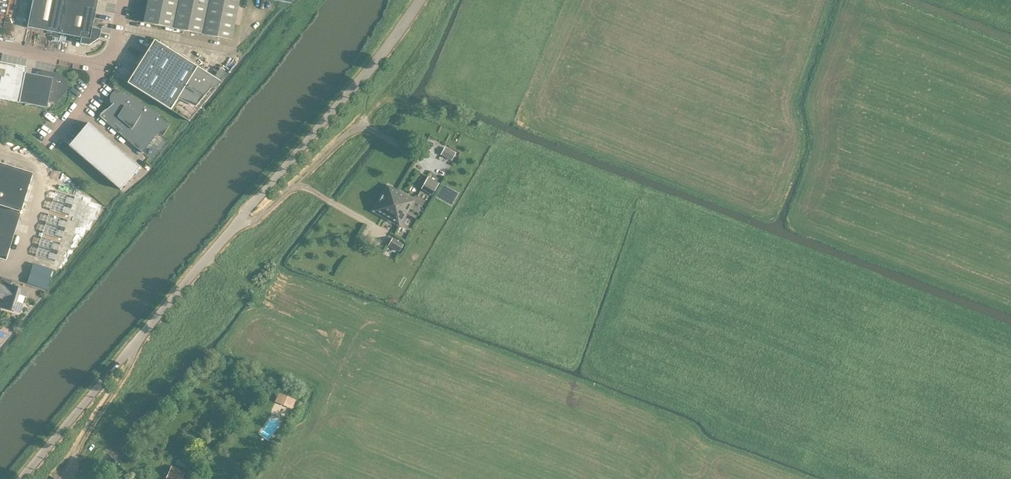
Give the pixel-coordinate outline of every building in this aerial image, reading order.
[(57,33),(64,0),(32,0),(27,27),(57,33)] [(57,33),(81,38),(80,43),(89,45),(99,38),(101,29),(92,27),(97,3),(98,0),(64,0),(57,33)] [(136,21),(231,40),(239,0),(140,0),(136,21)] [(215,90),(225,76),(224,70),(220,67),(214,77),(154,40),(127,83),(172,110),(178,100),(196,107),(212,88),(215,90)] [(19,102),(25,68),(0,63),(0,101),(18,105),(19,102)] [(55,74),(54,73),(49,72),(48,77),(27,73),(28,68),(25,68),(19,102),(47,108),(48,101),(56,102),(69,87),(68,86),(68,85),(67,84),(67,83),(66,82),(65,80),(63,78),(61,76),(60,76),(59,75),(58,74),(57,74),(55,74)] [(111,105),(99,116),(141,153),(158,134),(162,137),(169,125),(160,120),(161,117),(130,97),(124,93),(121,91),(119,91),(116,90),(114,91),(112,93),(111,95),(110,97),(110,100),(110,102),(111,105)] [(89,123),(69,146),(82,157),(102,134),(89,123)] [(102,134),(82,157),(89,163),(109,140),(102,134)] [(117,147),(109,140),(89,163),(97,170),(117,147)] [(117,147),(97,170),(105,176),(124,154),(117,147)] [(456,153),(446,147),(442,154),(452,160),(456,153)] [(124,154),(105,176),(112,183),(132,160),(124,154)] [(140,167),(132,160),(112,183),(120,190),(140,167)] [(31,178),(33,173),(0,163),(0,259),(6,260),(31,178)] [(439,183),(428,177),(421,188),(432,194),(439,183)] [(414,200),(388,185),(373,211),(399,226),(414,200)] [(393,239),(389,245),(399,252),(403,245),(393,239)] [(28,281),(27,283),(46,289),(47,287),(52,269),(33,263),(28,281)] [(22,303),(25,304),(26,298),(24,298),(26,291),(10,285),(11,281),(1,278),(0,280),(0,298),(4,299),(3,307),(20,313),(22,303)] [(279,393),(275,402),(291,409),(295,400),(279,393)] [(166,478),(168,478),(182,478),(185,472),(171,466),(166,478)]
